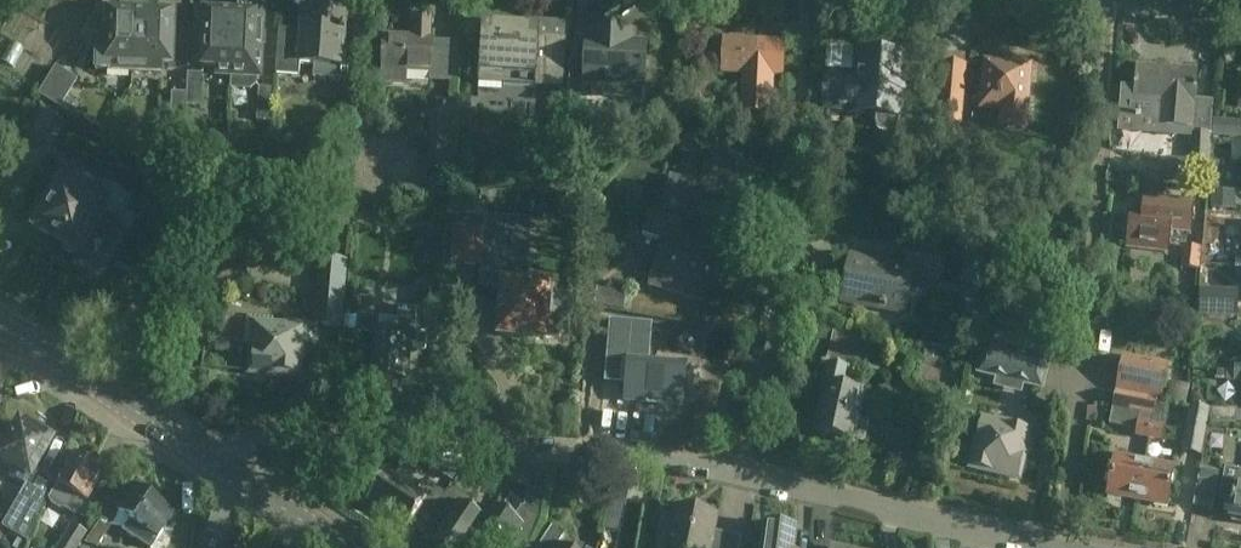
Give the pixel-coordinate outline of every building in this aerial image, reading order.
[(135,3),(132,73),(161,74),(162,67),(173,67),(176,12),(157,12),(158,4),(153,4),(153,1),(137,0),(137,3),(135,3)] [(232,76),(231,76),(230,89),(251,90),(257,85),(257,77),(261,77),(264,8),(252,7),(253,3),(239,2),(238,6),(235,6),(235,14),(232,76)] [(132,73),(135,3),(113,3),(112,30),(98,30),(95,72),(132,73)] [(279,30),(276,75),(299,77),(300,64),(315,65),(314,77),(348,80),(350,48),(343,47),(345,13),(304,10),(303,32),(279,30)] [(232,76),(235,14),(206,12),(203,67),(217,68),(216,75),(231,76),(232,76)] [(385,39),(384,69),(383,83),(403,84),(404,70),(431,71),(432,40),(430,40),(431,17),(415,17),(414,40),(404,40),(404,37),(387,36),(387,39),(385,39)] [(482,23),(478,84),(563,90),(566,38),(565,38),(564,47),(547,47),(548,37),(540,37),(540,27),(482,23)] [(572,59),(570,95),(586,96),(587,87),(608,88),(608,83),(643,86),(646,45),(631,44),(632,32),(593,30),(593,41),(588,41),(587,60),(572,59)] [(724,40),(723,72),(744,73),(743,112),(771,114),(772,74),(782,75),(784,43),(724,40)] [(821,77),(816,129),(830,130),(831,108),(853,110),(853,112),(875,114),(877,125),(880,129),(884,132),(888,132),(893,131),(896,128),(898,124),(900,116),(901,116),(906,56),(858,52),(855,79),(821,77)] [(986,62),(982,105),(1003,107),(1002,123),(1025,125),(1029,65),(986,62)] [(963,125),(967,65),(937,63),(933,122),(963,125)] [(64,101),(60,106),(61,107),(79,80),(56,65),(39,92),(43,95),(45,90),(64,101)] [(1136,66),(1134,99),(1161,101),(1159,124),(1191,127),(1193,103),(1194,104),(1197,71),(1136,66)] [(189,72),(188,94),(187,105),(203,106),(204,72),(189,72)] [(260,87),(258,121),(274,122),(276,87),(260,87)] [(186,137),(187,105),(188,94),(173,93),(171,122),(165,122),(165,136),(186,137)] [(56,112),(39,104),(38,103),(21,138),(39,147),(59,115),(56,112)] [(814,124),(814,107),(789,106),(789,124),(814,124)] [(431,110),(429,167),(449,168),(453,111),(431,110)] [(1213,134),(1240,136),(1240,122),(1214,120),(1213,134)] [(1191,133),(1189,161),(1189,162),(1209,163),(1211,134),(1191,133)] [(703,194),(719,198),(721,199),(723,190),(745,196),(754,165),(739,161),(741,154),(697,141),(693,154),(710,159),(703,184),(706,185),(703,194)] [(1232,160),(1240,160),(1240,141),(1232,141),(1232,160)] [(1189,162),(1189,161),(1167,159),(1165,181),(1207,184),(1209,163),(1189,162)] [(152,173),(169,171),(168,160),(151,161),(152,173)] [(62,184),(35,228),(79,255),(81,252),(93,260),(102,244),(90,237),(106,211),(88,200),(100,181),(75,166),(63,185),(62,184)] [(446,175),(431,175),(430,184),(446,184),(446,175)] [(706,185),(703,184),(670,176),(662,211),(715,222),(719,198),(703,194),(706,185)] [(639,186),(618,181),(614,198),(635,203),(639,186)] [(421,199),(421,186),(406,186),(406,198),(421,199)] [(427,200),(445,201),(445,190),(428,188),(427,200)] [(1235,209),(1235,192),(1212,191),(1212,208),(1235,209)] [(1132,212),(1128,248),(1167,252),(1169,230),(1192,233),(1195,202),(1146,196),(1144,213),(1132,212)] [(650,211),(643,233),(668,240),(657,276),(716,293),(728,252),(679,237),(684,221),(650,211)] [(456,217),(452,260),(481,263),(479,286),(504,288),(500,336),(546,339),(546,338),(560,339),(562,316),(547,316),(549,287),(526,285),(530,223),(456,217)] [(851,257),(843,301),(905,313),(913,275),(942,281),(948,251),(910,243),(905,268),(851,257)] [(1200,268),(1202,246),(1184,245),(1182,267),(1200,268)] [(320,259),(313,324),(343,326),(347,261),(320,259)] [(421,312),(439,313),(441,284),(423,284),(421,312)] [(617,292),(598,288),(594,305),(613,309),(617,292)] [(1238,290),(1200,289),(1199,313),(1237,314),(1238,290)] [(376,333),(373,379),(406,381),(408,352),(414,352),(415,336),(416,315),(398,314),(397,335),(376,333)] [(245,315),(243,342),(251,342),(249,372),(297,376),(300,341),(305,342),(306,324),(284,322),(284,326),(271,325),(272,317),(245,315)] [(356,332),(373,334),(374,317),(357,315),(356,332)] [(1199,332),(1226,333),(1227,319),(1200,318),(1199,332)] [(611,320),(607,359),(629,361),(627,385),(625,402),(646,403),(646,406),(660,407),(660,404),(683,406),(687,365),(650,362),(629,361),(633,322),(611,320)] [(824,402),(817,433),(852,441),(852,437),(865,440),(869,422),(856,419),(862,396),(843,392),(849,365),(858,367),(864,338),(835,331),(827,366),(828,366),(825,378),(825,377),(820,396),(822,397),(821,401),(824,402)] [(985,343),(978,371),(996,376),(994,384),(1022,391),(1024,384),(1043,388),(1050,359),(1020,352),(985,343)] [(1116,391),(1156,399),(1162,400),(1168,364),(1123,356),(1116,391)] [(1235,371),(1226,371),(1226,382),(1240,382),(1240,371),(1235,371)] [(1156,399),(1116,391),(1113,409),(1139,414),(1138,421),(1152,424),(1155,409),(1156,399)] [(1191,405),(1183,452),(1203,455),(1208,424),(1211,409),(1191,405)] [(1211,410),(1211,422),(1236,423),(1236,410),(1211,410)] [(981,420),(970,467),(1017,478),(1024,449),(1027,450),(1032,428),(997,420),(996,423),(981,420)] [(1152,424),(1138,421),(1135,438),(1149,440),(1152,424)] [(13,467),(9,475),(24,484),(26,485),(33,473),(34,472),(52,441),(21,423),(8,443),(0,438),(0,460),(13,467)] [(1087,424),(1086,442),(1100,443),(1101,425),(1087,424)] [(1152,424),(1149,440),(1163,443),(1166,427),(1152,424)] [(58,486),(52,497),(50,500),(53,505),(60,509),(67,509),(77,515),(78,512),(85,501),(85,502),(103,472),(76,456),(58,486)] [(1137,501),(1145,462),(1115,457),(1108,496),(1137,501)] [(1174,468),(1145,462),(1137,501),(1167,507),(1174,468)] [(484,475),(506,478),(510,468),(488,465),(484,475)] [(1240,521),(1240,470),(1226,467),(1220,500),(1232,502),(1229,519),(1240,521)] [(1219,473),(1200,469),(1194,506),(1213,510),(1219,473)] [(26,486),(3,528),(28,543),(37,520),(46,496),(33,489),(39,477),(33,473),(26,485),(27,486),(26,486)] [(435,513),(447,496),(425,481),(417,494),(386,473),(378,484),(375,482),(366,495),(369,498),(367,501),(407,528),(421,508),(433,516),(435,513)] [(101,513),(113,522),(119,513),(131,521),(124,531),(150,547),(152,547),(174,514),(131,486),(121,501),(113,496),(101,513)] [(447,496),(435,513),(447,521),(443,527),(432,544),(435,546),(434,547),(469,547),(486,522),(468,510),(473,502),(452,488),(447,496)] [(486,522),(469,547),(508,547),(511,544),(517,547),(525,547),(539,519),(543,491),(527,488),(523,509),(522,508),(514,520),(495,507),(486,522)] [(667,547),(740,547),(741,543),(714,538),(718,517),(675,508),(667,547)] [(764,547),(794,547),(796,531),(794,530),(795,526),(779,523),(778,528),(767,527),(764,547)] [(59,547),(77,547),(86,533),(73,525),(59,547)] [(559,545),(565,535),(552,526),(538,547),(563,547),(559,545)]
